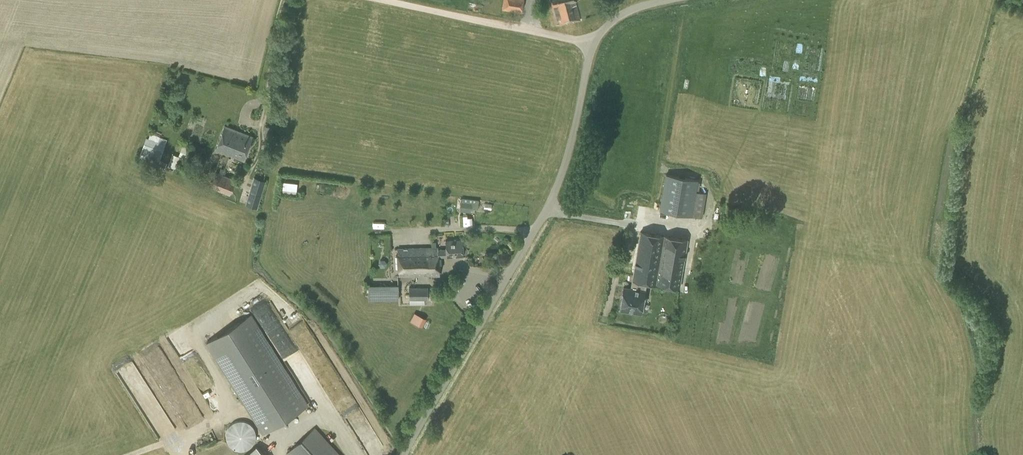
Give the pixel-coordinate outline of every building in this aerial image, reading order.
[(523,0),(504,0),(503,9),(521,12),(523,0)] [(575,1),(578,1),(578,0),(551,0),(553,6),(554,5),(557,18),(559,18),(561,24),(580,19),(575,1)] [(243,160),(253,136),(225,126),(216,149),(243,160)] [(165,168),(167,162),(159,159),(165,144),(146,138),(138,159),(165,168)] [(188,158),(192,148),(182,145),(179,155),(188,158)] [(175,168),(179,156),(173,154),(168,165),(175,168)] [(223,174),(225,170),(221,168),(219,173),(215,172),(210,187),(230,194),(235,179),(223,174)] [(692,216),(698,179),(665,174),(659,210),(692,216)] [(257,208),(266,180),(254,177),(245,204),(257,208)] [(295,193),(296,182),(282,180),(281,191),(295,193)] [(461,201),(460,209),(471,211),(472,202),(461,201)] [(633,281),(647,283),(680,288),(688,239),(641,232),(633,281)] [(419,249),(420,275),(440,274),(440,257),(464,255),(463,239),(446,241),(446,248),(439,249),(439,248),(419,249)] [(399,275),(420,275),(419,249),(399,249),(399,275)] [(379,300),(398,300),(398,285),(379,285),(379,300)] [(409,300),(428,299),(427,286),(409,286),(409,300)] [(412,312),(408,320),(421,327),(425,318),(412,312)] [(262,434),(309,405),(251,314),(205,343),(262,434)] [(263,329),(269,338),(284,328),(278,319),(263,329)] [(242,451),(244,450),(247,449),(249,448),(251,447),(252,445),(254,443),(255,441),(256,438),(256,436),(256,434),(255,431),(254,429),(253,427),(251,425),(250,423),(247,422),(245,421),(242,421),(240,420),(237,421),(235,422),(233,423),(231,424),(229,426),(228,428),(227,431),(226,433),(226,436),(226,438),(227,440),(228,443),(229,445),(231,447),(232,448),(235,449),(237,450),(239,451),(242,451)] [(315,427),(286,453),(287,454),(340,454),(315,427)] [(256,445),(246,454),(265,454),(256,445)]
